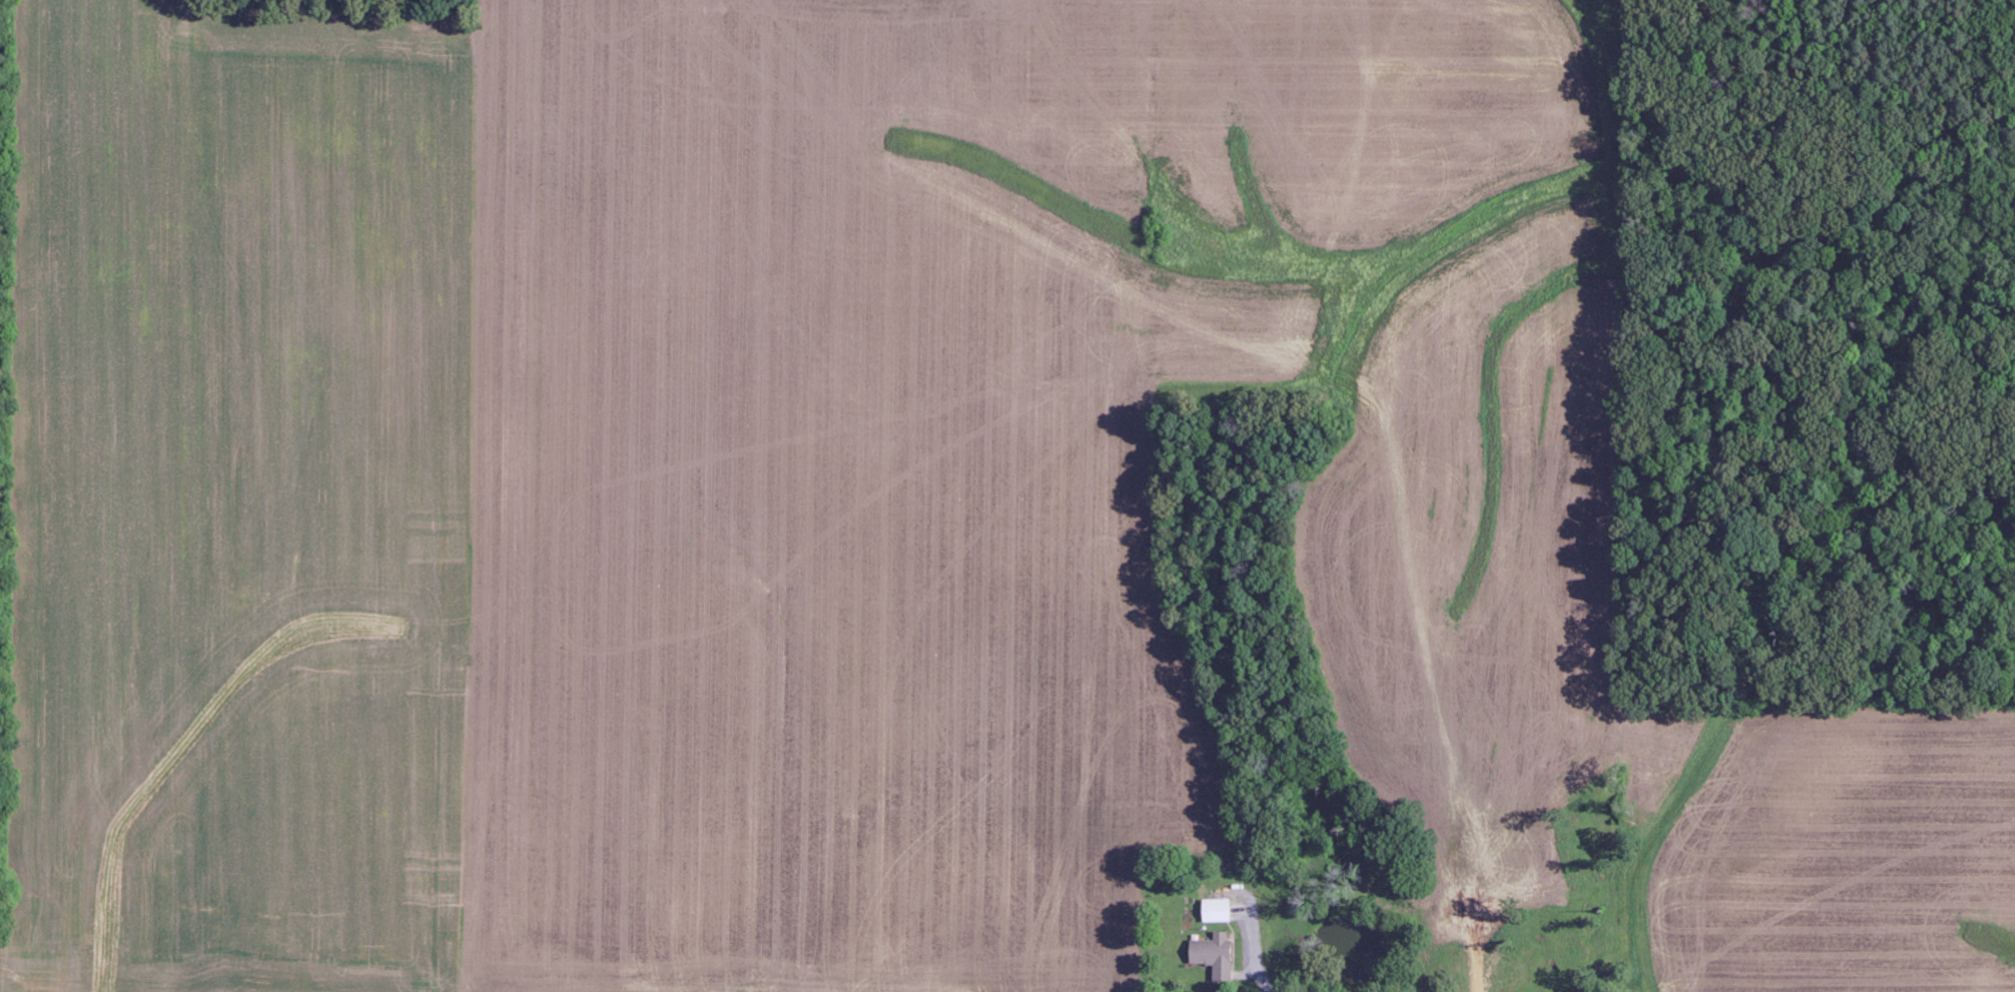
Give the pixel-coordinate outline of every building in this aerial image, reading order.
[(1205,901),(1205,923),(1233,923),(1232,900),(1205,901)] [(1215,966),(1216,983),(1235,983),(1234,941),(1230,942),(1230,933),(1216,933),(1216,941),(1192,942),(1192,966),(1215,966)]
